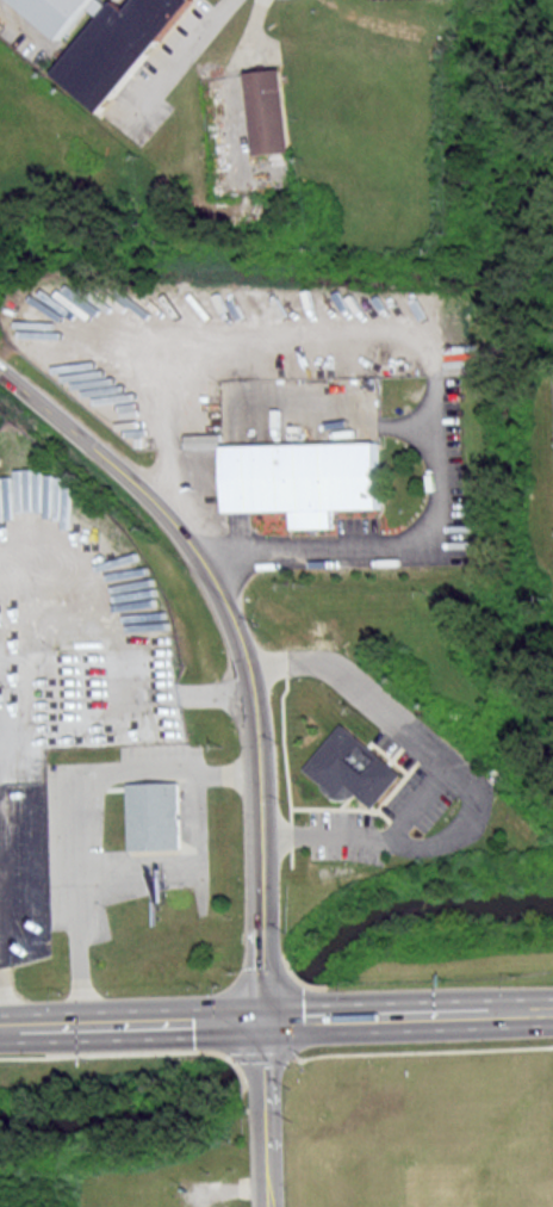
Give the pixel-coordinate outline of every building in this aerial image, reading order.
[(195,0),(136,0),(128,10),(116,0),(114,0),(111,5),(106,0),(18,0),(61,37),(88,5),(102,17),(55,73),(101,111),(195,0)] [(248,73),(256,157),(293,153),(284,68),(248,73)] [(226,446),(381,441),(384,509),(334,510),(335,528),(292,530),(291,510),(228,512),(226,446)] [(303,768),(342,723),(399,773),(373,805),(358,792),(353,796),(349,797),(340,799),(334,798),(329,796),(325,791),(322,787),(322,784),(303,768)] [(129,784),(130,855),(181,854),(181,828),(203,828),(203,806),(179,807),(179,782),(129,784)]
